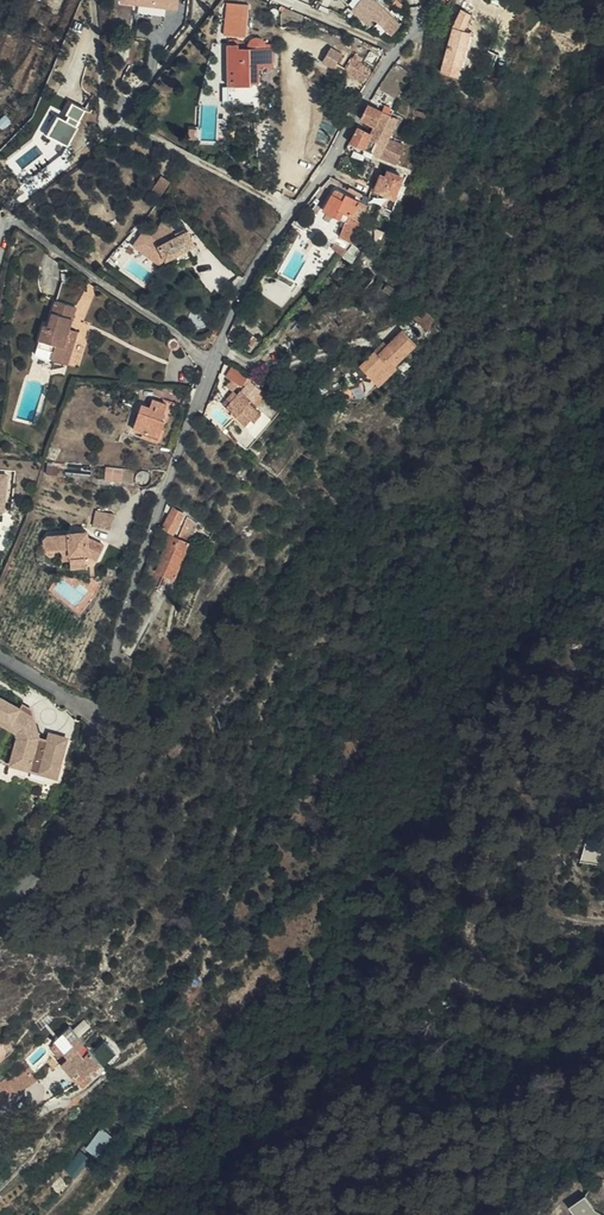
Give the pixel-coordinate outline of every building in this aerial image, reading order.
[(121,1),(179,9),(180,0),(121,0),(121,1)] [(228,0),(224,34),(248,36),(251,3),(228,0)] [(368,0),(353,0),(385,30),(392,22),(368,0)] [(141,4),(140,11),(165,15),(166,8),(141,4)] [(451,25),(462,28),(469,12),(459,7),(451,25)] [(455,64),(466,30),(462,28),(451,25),(440,59),(455,64)] [(472,32),(466,30),(455,64),(461,66),(472,32)] [(126,63),(144,66),(148,40),(130,37),(126,63)] [(272,65),(272,47),(264,47),(263,46),(263,45),(262,44),(262,43),(261,43),(261,42),(260,41),(260,40),(257,39),(253,38),(250,39),(247,41),(246,44),(246,48),(232,48),(233,85),(251,85),(250,82),(259,81),(258,65),(272,65)] [(345,56),(334,50),(326,66),(336,71),(345,56)] [(394,64),(393,65),(406,74),(404,79),(408,81),(411,75),(399,65),(404,59),(400,57),(394,64)] [(346,67),(347,68),(363,80),(370,71),(353,58),(346,67)] [(75,101),(65,118),(59,114),(48,133),(69,144),(89,109),(75,101)] [(368,104),(361,118),(374,125),(376,125),(382,111),(368,104)] [(376,125),(374,125),(373,128),(372,131),(383,136),(393,112),(388,110),(386,113),(382,111),(376,125)] [(393,112),(383,136),(376,154),(397,164),(405,145),(389,138),(400,116),(393,112)] [(18,127),(12,122),(0,135),(0,147),(18,127)] [(370,158),(374,160),(376,154),(383,136),(372,131),(371,132),(359,126),(352,143),(372,152),(370,158)] [(395,198),(402,177),(388,171),(386,178),(381,176),(376,190),(395,198)] [(339,238),(354,244),(367,206),(347,195),(344,201),(333,195),(325,211),(347,223),(339,238)] [(151,227),(146,234),(152,239),(145,247),(157,258),(158,256),(163,253),(168,262),(196,246),(188,232),(183,235),(167,220),(157,232),(151,227)] [(349,251),(344,257),(353,264),(362,251),(354,244),(349,251)] [(52,308),(73,314),(76,303),(55,297),(52,308)] [(70,326),(73,314),(52,308),(49,321),(43,319),(34,351),(69,360),(77,328),(70,326)] [(402,333),(385,347),(376,356),(373,352),(364,361),(374,371),(368,377),(377,386),(396,369),(393,366),(415,346),(402,333)] [(376,356),(385,347),(382,344),(373,352),(376,356)] [(359,366),(368,377),(374,371),(364,361),(359,366)] [(262,413),(250,402),(252,401),(241,391),(227,408),(247,425),(253,417),(256,420),(262,413)] [(159,439),(165,421),(162,420),(167,406),(152,400),(149,409),(142,407),(134,431),(159,439)] [(57,475),(58,466),(47,464),(46,473),(57,475)] [(121,482),(123,469),(106,467),(105,480),(121,482)] [(167,504),(159,527),(174,534),(184,511),(180,508),(179,511),(167,504)] [(94,524),(112,529),(116,512),(98,508),(94,524)] [(175,580),(187,551),(186,551),(197,521),(187,517),(178,539),(170,535),(164,548),(166,548),(158,564),(159,565),(151,585),(156,587),(160,586),(164,576),(175,580)] [(105,546),(88,537),(76,538),(71,533),(49,535),(45,538),(46,547),(50,550),(68,549),(74,552),(87,558),(88,555),(99,560),(105,546)] [(82,567),(87,558),(74,552),(70,561),(82,567)] [(15,722),(16,720),(26,726),(31,737),(28,746),(40,749),(35,767),(61,775),(72,738),(55,733),(53,738),(43,735),(35,716),(28,712),(26,716),(21,713),(23,709),(1,696),(0,698),(0,713),(15,722)] [(16,731),(21,742),(13,769),(59,783),(61,775),(35,767),(40,749),(28,746),(31,737),(26,726),(16,720),(15,722),(0,713),(0,721),(16,731)] [(584,859),(603,863),(603,862),(603,835),(589,832),(584,859)] [(48,1039),(51,1041),(65,1053),(59,1061),(83,1080),(102,1056),(78,1038),(82,1034),(75,1029),(73,1032),(60,1022),(48,1039)] [(65,1053),(51,1041),(46,1047),(56,1054),(54,1057),(59,1061),(65,1053)] [(0,1084),(0,1102),(37,1081),(29,1067),(0,1084)] [(100,1152),(115,1130),(103,1122),(89,1143),(100,1152)] [(597,1210),(588,1195),(572,1206),(578,1214),(603,1214),(597,1210)]
